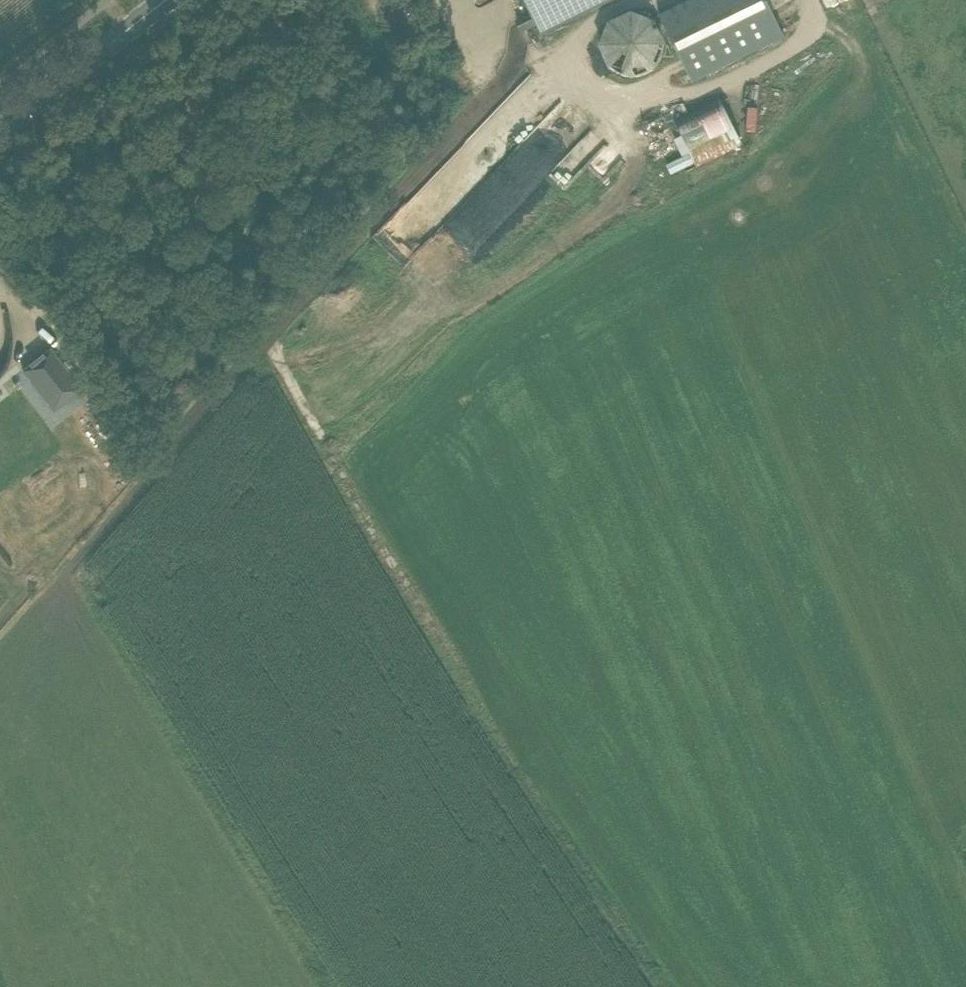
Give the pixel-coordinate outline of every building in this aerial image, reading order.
[(540,34),(608,0),(524,0),(540,34)] [(691,83),(784,38),(765,0),(689,0),(658,15),(691,83)] [(664,31),(612,8),(590,59),(642,81),(664,31)] [(435,277),(500,234),(538,176),(570,154),(592,122),(560,101),(529,148),(487,177),(476,192),(452,176),(437,187),(431,195),(397,218),(389,212),(373,235),(386,254),(401,264),(429,245),(421,256),(435,277)] [(669,124),(691,169),(740,146),(719,101),(669,124)] [(50,351),(23,372),(53,411),(80,390),(50,351)]
